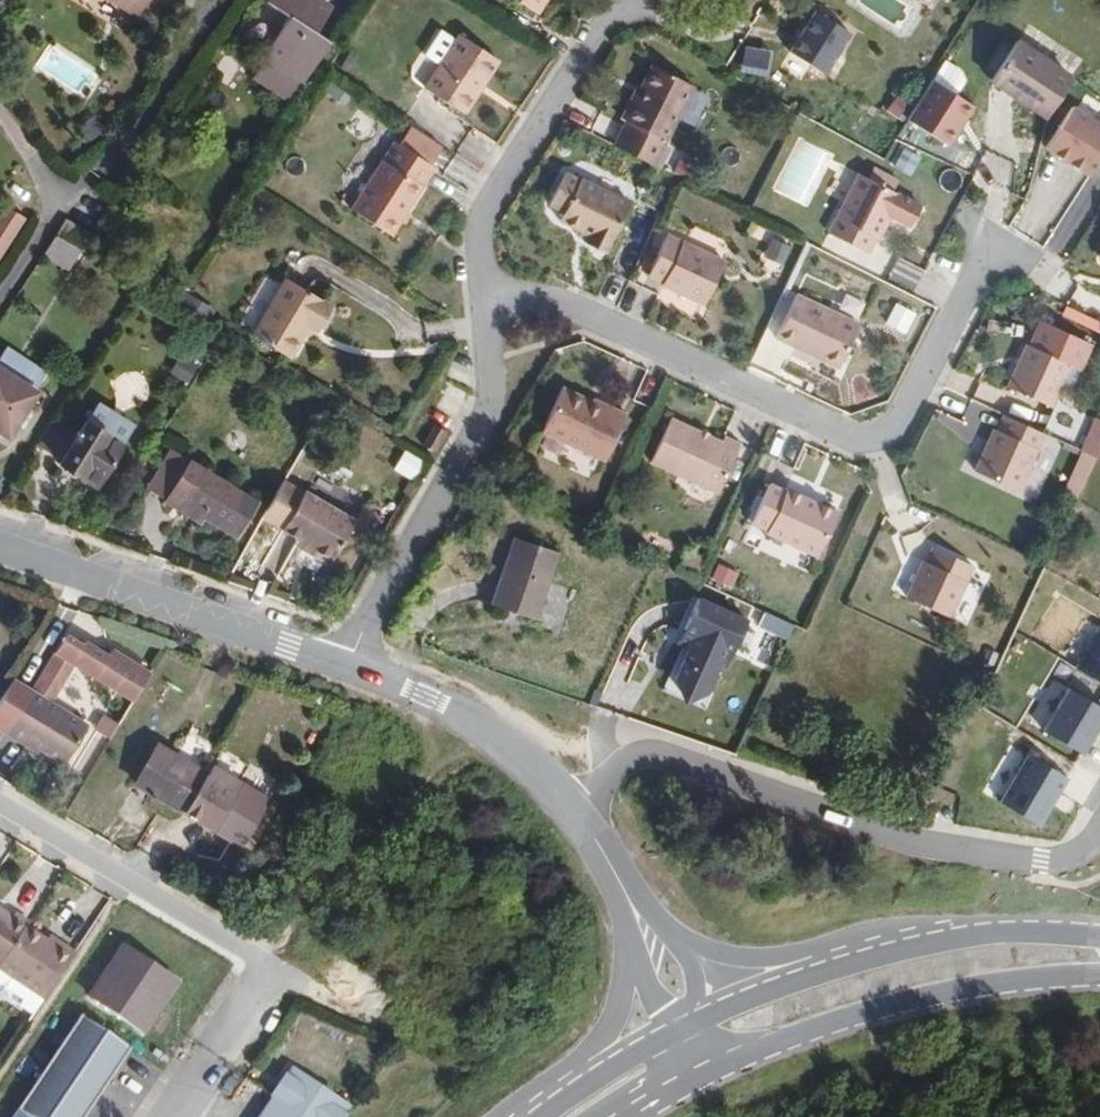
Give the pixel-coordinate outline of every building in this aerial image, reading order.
[(5,10),(12,0),(0,0),(0,7),(5,10)] [(136,9),(141,0),(121,0),(136,9)] [(330,49),(315,40),(331,15),(308,0),(272,0),(265,11),(289,25),(264,65),(267,66),(254,85),(290,107),(302,89),(305,90),(330,49)] [(523,0),(506,0),(518,8),(523,0)] [(518,8),(537,21),(550,0),(523,0),(518,8)] [(116,1),(102,6),(108,22),(121,17),(116,1)] [(852,32),(817,15),(793,63),(828,81),(852,32)] [(501,69),(456,42),(423,92),(467,121),(501,69)] [(100,79),(98,76),(52,45),(37,70),(80,98),(84,92),(87,88),(91,89),(95,89),(95,88),(98,86),(99,82),(100,79)] [(1077,82),(1020,47),(991,93),(1048,128),(1077,82)] [(639,90),(624,122),(626,123),(613,151),(653,170),(693,88),(649,69),(639,90)] [(976,105),(938,81),(909,129),(947,152),(976,105)] [(624,122),(639,90),(634,88),(619,120),(624,122)] [(1099,162),(1099,127),(1073,109),(1042,157),(1086,184),(1099,162)] [(429,157),(433,149),(414,137),(403,156),(423,168),(429,157)] [(442,155),(433,149),(429,157),(423,168),(431,173),(442,155)] [(423,168),(403,156),(395,151),(354,220),(380,236),(423,168)] [(431,173),(423,168),(380,236),(396,246),(438,177),(431,173)] [(875,169),(870,179),(895,191),(900,181),(875,169)] [(895,191),(870,179),(861,174),(830,234),(871,255),(879,239),(882,240),(894,217),(914,227),(924,206),(895,191)] [(571,202),(578,186),(563,179),(555,194),(571,202)] [(571,202),(555,194),(547,211),(562,218),(558,228),(589,242),(585,250),(607,261),(632,210),(628,208),(579,185),(578,186),(571,202)] [(30,216),(7,201),(0,212),(0,260),(30,216)] [(57,235),(82,250),(86,252),(96,237),(67,219),(57,235)] [(82,250),(57,235),(44,254),(69,270),(82,250)] [(707,308),(725,267),(668,241),(651,277),(667,286),(665,290),(707,308)] [(320,322),(333,299),(286,273),(256,328),(294,350),(312,318),(320,322)] [(217,305),(184,290),(176,305),(210,321),(217,305)] [(839,369),(859,325),(798,298),(777,342),(839,369)] [(902,334),(911,315),(894,307),(884,325),(902,334)] [(1052,416),(1072,373),(1082,377),(1093,352),(1042,329),(1031,354),(1028,353),(1009,397),(1052,416)] [(199,363),(180,353),(170,369),(189,380),(199,363)] [(43,385),(0,358),(0,431),(8,436),(43,385)] [(590,413),(591,410),(561,397),(542,440),(607,469),(629,420),(612,412),(608,421),(590,413)] [(99,399),(88,415),(126,439),(137,423),(99,399)] [(594,404),(591,410),(590,413),(608,421),(612,412),(594,404)] [(1084,457),(1099,423),(1059,406),(1045,441),(1084,457)] [(77,431),(59,460),(58,462),(61,464),(63,472),(70,476),(78,474),(97,485),(126,439),(88,415),(77,431)] [(59,460),(77,431),(54,417),(36,445),(59,460)] [(1014,497),(1042,440),(1003,423),(996,437),(993,436),(989,442),(991,444),(974,477),(1014,497)] [(1083,459),(1097,465),(1099,459),(1099,424),(1099,423),(1084,457),(1083,459)] [(437,451),(449,432),(437,425),(425,444),(437,451)] [(717,500),(738,451),(723,444),(721,449),(671,425),(650,470),(717,500)] [(404,476),(414,459),(405,453),(395,471),(404,476)] [(173,502),(198,463),(184,455),(160,494),(173,502)] [(1077,506),(1096,469),(1079,460),(1060,497),(1077,506)] [(198,463),(173,502),(207,523),(211,518),(245,538),(265,504),(198,463)] [(312,542),(314,550),(326,557),(334,555),(357,516),(305,487),(283,525),(300,536),(312,542)] [(814,562),(834,516),(769,488),(751,530),(766,537),(764,540),(814,562)] [(312,542),(300,536),(305,551),(314,550),(312,542)] [(536,628),(559,560),(513,545),(490,613),(536,628)] [(950,627),(975,574),(934,555),(927,570),(924,568),(906,607),(950,627)] [(699,587),(706,571),(685,562),(679,578),(699,587)] [(696,600),(675,647),(686,652),(673,680),(680,707),(685,709),(706,702),(720,673),(726,676),(752,624),(696,600)] [(797,626),(765,612),(759,627),(791,640),(797,626)] [(1075,662),(1098,628),(1088,622),(1066,656),(1075,662)] [(149,670),(111,647),(108,653),(84,638),(82,641),(65,631),(54,649),(75,662),(131,698),(149,670)] [(1079,675),(1099,686),(1099,636),(1079,675)] [(54,649),(31,686),(51,699),(75,662),(54,649)] [(11,732),(22,739),(24,736),(64,761),(89,724),(51,699),(31,686),(15,676),(0,700),(0,725),(11,732)] [(1032,720),(1043,726),(1066,686),(1055,680),(1032,720)] [(1070,688),(1042,742),(1079,761),(1099,722),(1099,703),(1070,688)] [(119,722),(103,711),(94,725),(110,735),(119,722)] [(215,824),(243,774),(214,758),(210,766),(158,737),(135,780),(215,824)] [(1004,754),(988,792),(1002,799),(1018,761),(1004,754)] [(1065,778),(1028,758),(1001,810),(1037,830),(1065,778)] [(13,934),(14,931),(0,921),(0,953),(13,934)] [(60,960),(39,946),(31,946),(13,934),(0,953),(0,991),(28,1009),(60,960)] [(174,983),(178,976),(122,939),(86,995),(143,1032),(174,983)] [(28,1009),(0,991),(0,1024),(13,1032),(27,1011),(28,1009)] [(132,1045),(78,1011),(16,1106),(33,1116),(85,1116),(132,1045)] [(349,1105),(291,1067),(272,1097),(258,1116),(341,1116),(349,1105)] [(243,1080),(232,1073),(226,1082),(236,1089),(243,1080)] [(16,1106),(9,1116),(33,1116),(16,1106)]
